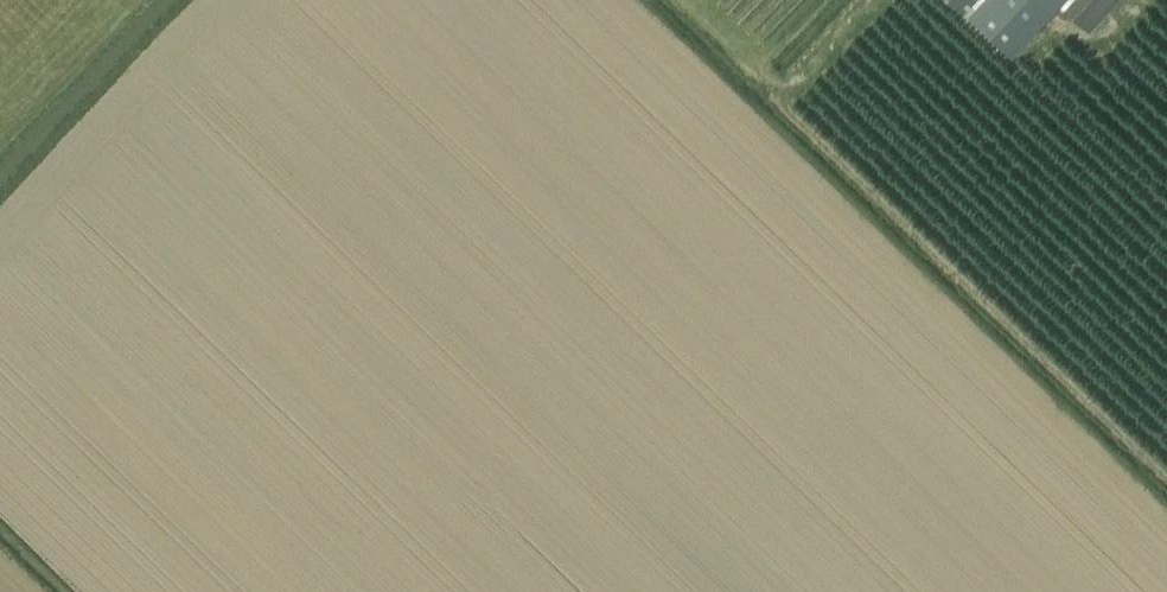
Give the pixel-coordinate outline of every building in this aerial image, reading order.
[(977,14),(989,0),(962,0),(977,14)] [(1091,27),(1117,0),(1062,0),(1091,27)]
